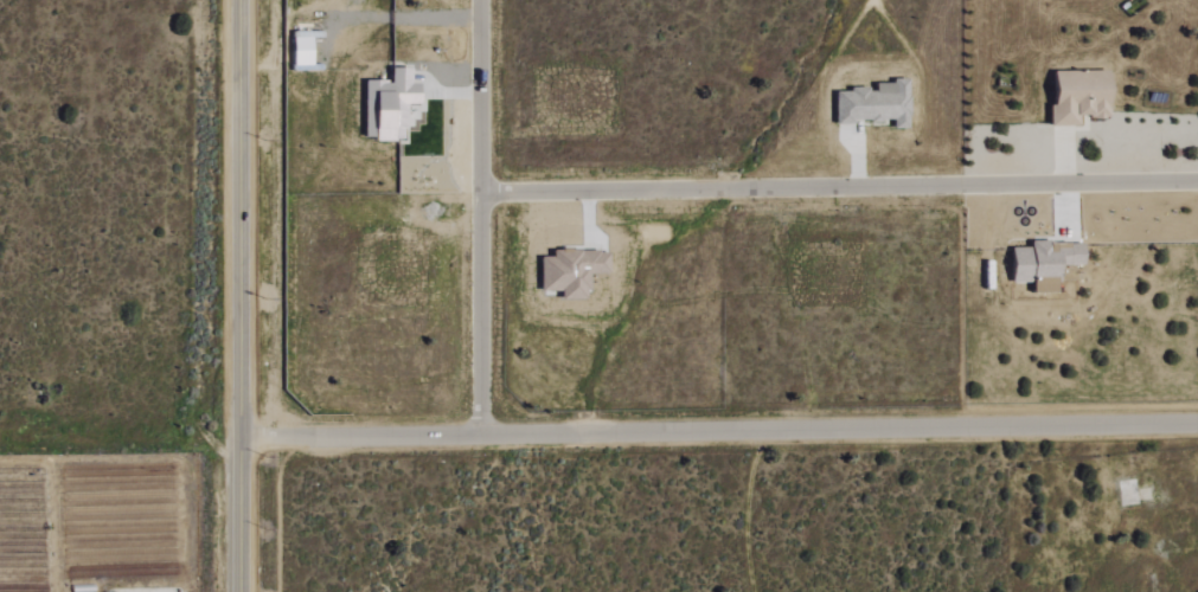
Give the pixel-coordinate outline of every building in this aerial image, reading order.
[(361,80),(362,139),(402,139),(402,104),(415,103),(414,83),(407,83),(406,68),(387,68),(387,80),(361,80)] [(1052,73),(1047,124),(1075,127),(1077,115),(1101,117),(1106,71),(1097,70),(1096,84),(1083,83),(1082,95),(1075,95),(1077,76),(1052,73)] [(833,121),(889,121),(889,127),(905,127),(905,81),(872,81),(872,89),(833,90),(833,121)] [(1080,242),(1027,242),(1027,247),(1008,247),(1008,280),(1055,280),(1055,265),(1080,265),(1080,242)] [(606,273),(606,250),(548,251),(548,257),(537,257),(538,291),(557,290),(557,299),(585,299),(584,274),(606,273)]
